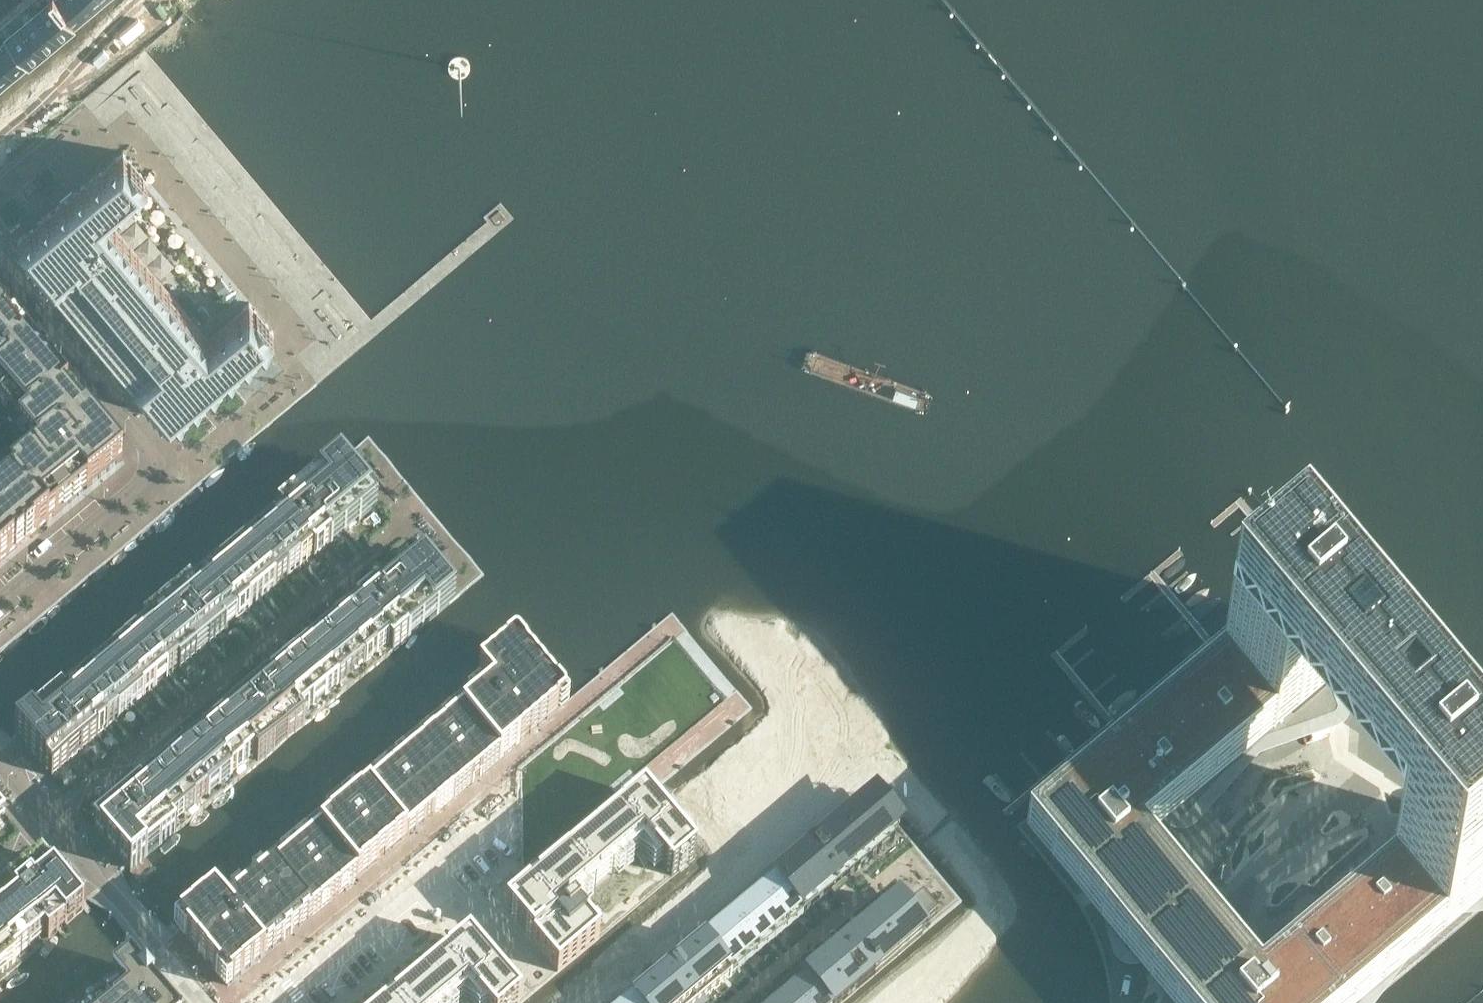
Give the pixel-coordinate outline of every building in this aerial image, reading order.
[(12,6),(41,42),(56,29),(32,0),(19,0),(12,6)] [(56,29),(71,17),(57,0),(32,0),(56,29)] [(71,17),(91,0),(57,0),(71,17)] [(0,16),(0,22),(27,54),(41,42),(12,6),(0,16)] [(12,66),(27,54),(0,22),(0,52),(12,66)] [(12,66),(0,52),(0,76),(12,66)] [(249,303),(211,335),(109,214),(148,181),(142,174),(144,173),(130,157),(129,158),(123,151),(116,157),(115,155),(107,161),(109,163),(99,171),(98,169),(90,176),(92,177),(82,185),(81,184),(73,190),(75,192),(65,200),(64,198),(56,204),(57,206),(48,214),(47,212),(39,218),(40,220),(31,228),(29,226),(22,233),(23,234),(17,240),(53,283),(54,283),(132,376),(132,377),(143,390),(145,393),(151,400),(154,403),(154,404),(156,407),(157,406),(168,420),(174,415),(176,416),(183,410),(182,408),(191,400),(193,402),(200,396),(199,394),(208,386),(210,388),(218,382),(216,380),(225,372),(227,374),(235,367),(233,365),(243,357),(244,359),(252,353),(250,351),(260,343),(261,345),(268,339),(267,337),(273,332),(267,325),(269,323),(256,309),(255,310),(249,303)] [(122,459),(100,433),(102,431),(96,424),(94,426),(53,377),(55,376),(49,368),(47,370),(45,368),(47,366),(41,359),(39,360),(0,314),(0,561),(15,549),(16,551),(23,545),(22,543),(24,541),(26,543),(33,537),(32,535),(122,459)] [(337,462),(14,732),(52,778),(376,508),(337,462)] [(463,596),(420,543),(95,814),(139,866),(463,596)] [(1464,820),(1462,818),(1461,817),(1459,815),(1448,810),(1337,678),(1286,616),(1219,672),(1025,834),(1083,904),(1118,946),(1120,952),(1122,956),(1124,957),(1126,959),(1128,960),(1131,961),(1157,993),(1166,1002),(1370,1002),(1374,997),(1441,941),(1478,910),(1482,910),(1482,852),(1465,830),(1465,827),(1465,823),(1464,820)] [(210,897),(176,925),(227,987),(565,704),(513,643),(480,671),(493,687),(223,913),(210,897)] [(643,795),(506,910),(557,971),(599,936),(586,921),(568,936),(553,917),(642,842),(671,876),(695,856),(643,795)] [(625,1002),(829,1002),(958,895),(874,795),(872,796),(625,1002)] [(78,902),(69,891),(71,890),(65,883),(63,885),(41,858),(39,860),(38,858),(31,863),(33,865),(23,873),(22,874),(7,886),(6,888),(5,888),(5,889),(2,892),(0,893),(0,977),(6,971),(5,970),(15,961),(13,959),(14,959),(44,933),(47,937),(48,938),(67,923),(68,924),(75,919),(73,917),(84,909),(78,902)] [(395,1002),(450,1002),(467,989),(479,1002),(519,1002),(520,1002),(468,941),(395,1002)] [(159,998),(150,988),(153,986),(145,976),(142,978),(130,964),(112,979),(119,988),(102,1002),(163,1002),(159,998)]
